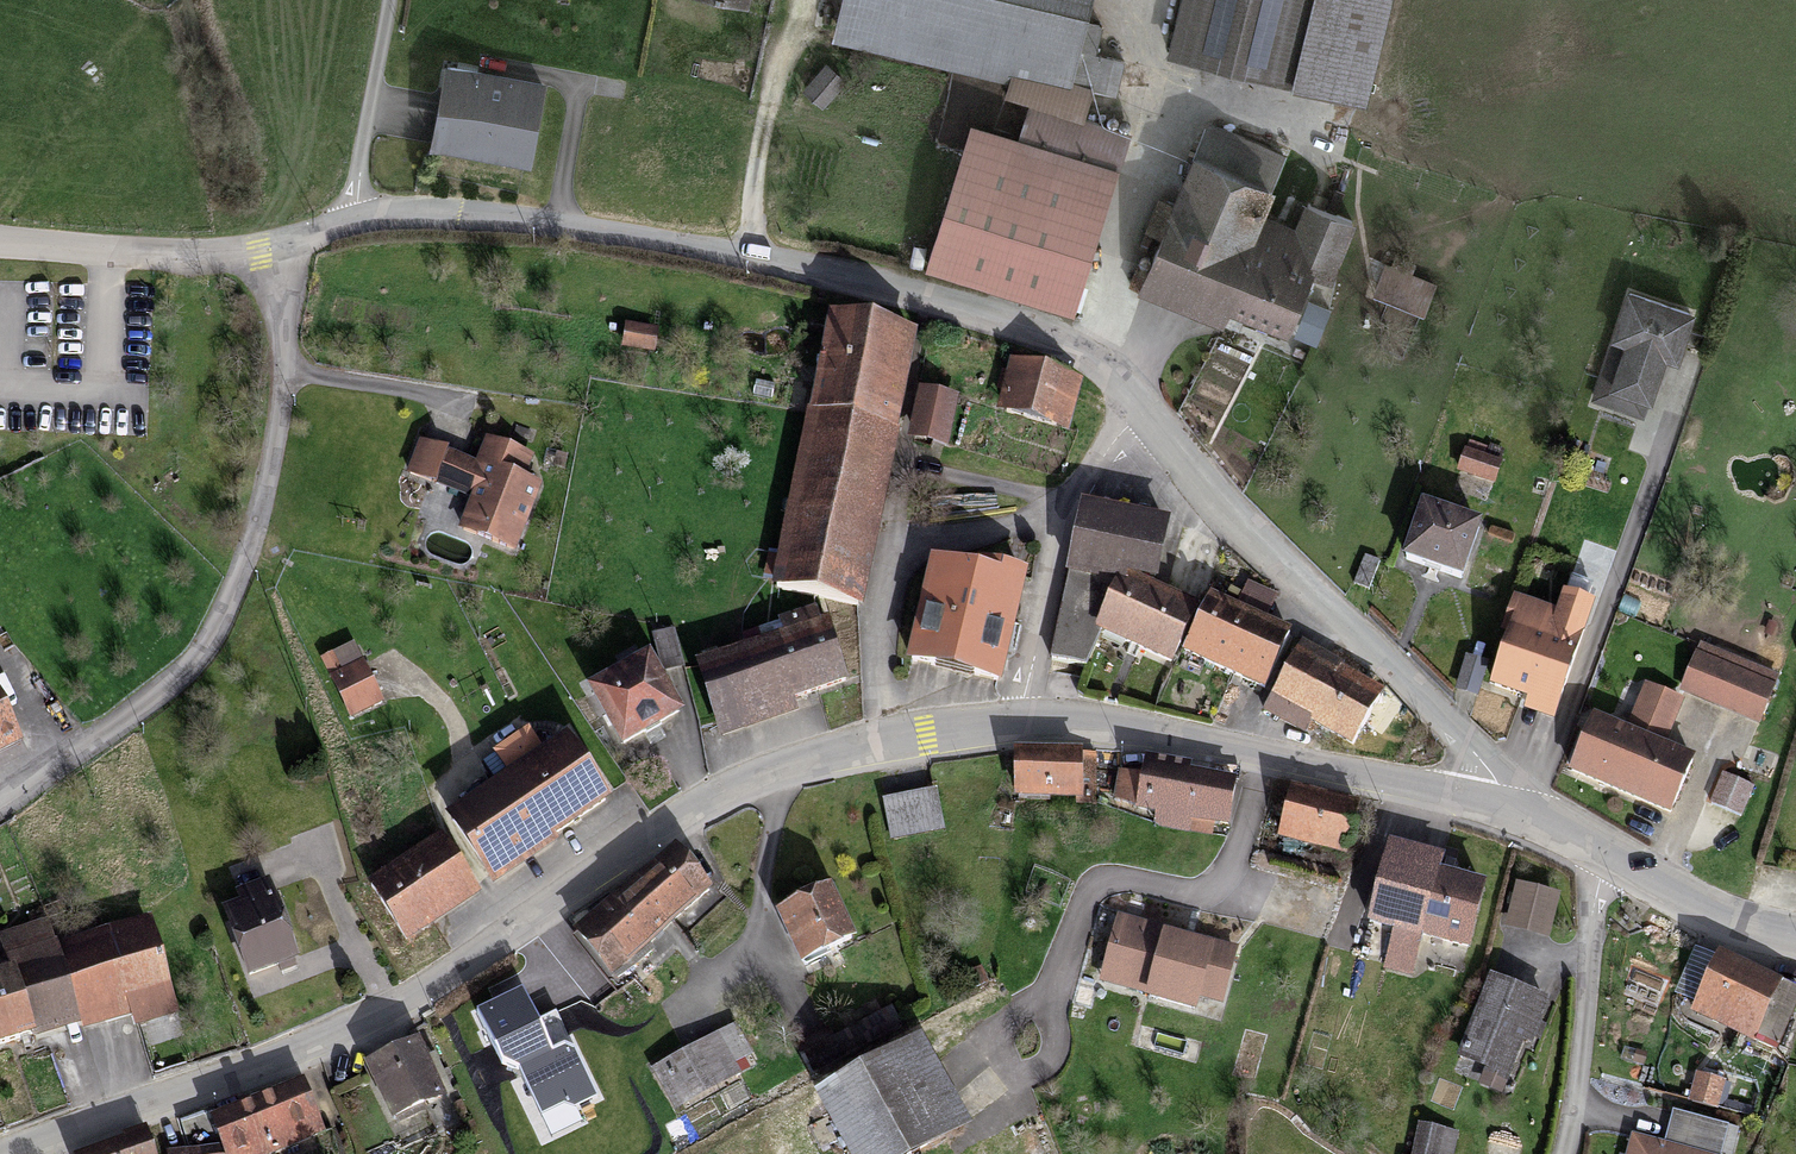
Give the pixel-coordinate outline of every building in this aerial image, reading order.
[(829,51),(1024,97),(1013,143),(1121,169),(1129,136),(1080,124),(1086,101),(1071,97),(1094,0),(842,0),(829,51)] [(1168,58),(1363,105),(1389,0),(1182,0),(1168,58)] [(525,169),(539,94),(446,77),(432,152),(525,169)] [(1285,160),(1210,130),(1144,292),(1279,346),(1308,273),(1331,283),(1354,226),(1303,205),(1292,231),(1261,218),(1285,160)] [(1435,289),(1388,271),(1377,300),(1423,318),(1435,289)] [(1694,319),(1628,297),(1593,401),(1643,418),(1662,362),(1677,367),(1694,319)] [(859,613),(914,346),(829,329),(773,595),(859,613)] [(657,338),(627,331),(622,352),(652,359),(657,338)] [(1076,390),(1012,373),(1001,419),(1064,435),(1076,390)] [(955,410),(920,402),(908,452),(943,460),(955,410)] [(530,465),(485,448),(476,471),(420,449),(407,484),(470,507),(458,537),(514,558),(538,495),(521,488),(530,465)] [(1497,469),(1464,458),(1457,480),(1490,491),(1497,469)] [(1480,536),(1424,514),(1406,568),(1463,588),(1480,536)] [(1167,532),(1085,516),(1053,665),(1084,676),(1100,641),(1175,674),(1179,662),(1199,617),(1153,595),(1167,532)] [(998,688),(1021,584),(983,575),(981,582),(932,571),(910,668),(998,688)] [(1205,603),(1199,617),(1179,662),(1266,701),(1292,642),(1264,630),(1274,609),(1246,596),(1237,617),(1205,603)] [(1582,633),(1516,610),(1507,635),(1514,637),(1495,692),(1553,713),(1582,633)] [(784,647),(699,675),(722,743),(794,719),(791,711),(847,692),(822,618),(779,632),(784,647)] [(1383,697),(1302,654),(1274,705),(1355,749),(1383,697)] [(350,729),(381,713),(354,656),(322,671),(350,729)] [(1702,656),(1684,701),(1756,730),(1774,685),(1702,656)] [(678,721),(648,671),(593,703),(622,753),(678,721)] [(1644,693),(1626,736),(1596,724),(1574,778),(1672,819),(1695,763),(1663,750),(1680,708),(1644,693)] [(0,719),(0,763),(18,754),(0,719)] [(508,783),(448,824),(493,888),(603,811),(559,748),(542,759),(532,745),(498,768),(508,783)] [(1081,762),(1018,761),(1017,803),(1081,804),(1081,762)] [(1186,773),(1143,765),(1134,815),(1225,832),(1233,790),(1184,781),(1186,773)] [(1752,793),(1721,782),(1711,809),(1742,820),(1752,793)] [(942,834),(934,799),(882,810),(890,846),(942,834)] [(1355,817),(1294,800),(1282,846),(1343,863),(1355,817)] [(472,902),(437,850),(371,895),(406,947),(472,902)] [(1439,869),(1389,856),(1368,933),(1395,940),(1385,974),(1409,981),(1419,945),(1462,957),(1479,896),(1435,883),(1439,869)] [(704,899),(672,862),(575,945),(607,982),(704,899)] [(298,970),(267,890),(236,902),(240,912),(225,918),(253,987),(298,970)] [(1557,904),(1519,894),(1509,930),(1547,940),(1557,904)] [(852,946),(829,900),(781,924),(803,970),(852,946)] [(1235,957),(1119,924),(1100,991),(1192,1018),(1197,1002),(1220,1009),(1235,957)] [(0,985),(0,1057),(131,1015),(136,1032),(175,1020),(145,926),(55,955),(47,930),(0,945),(0,954),(9,982),(0,985)] [(1782,993),(1723,965),(1699,1018),(1758,1045),(1782,993)] [(540,1016),(523,984),(477,1008),(504,1056),(521,1065),(542,1112),(563,1101),(575,1106),(597,1093),(555,1007),(540,1016)] [(1543,1008),(1493,987),(1460,1066),(1510,1087),(1543,1008)] [(760,1062),(735,1020),(653,1067),(677,1109),(760,1062)] [(921,1049),(818,1105),(844,1153),(935,1153),(968,1136),(921,1049)] [(441,1105),(417,1053),(367,1077),(391,1129),(441,1105)] [(1725,1087),(1697,1079),(1690,1103),(1718,1111),(1725,1087)] [(298,1089),(211,1125),(222,1153),(286,1153),(319,1141),(298,1089)] [(1675,1120),(1666,1152),(1634,1142),(1631,1153),(1730,1153),(1734,1138),(1675,1120)] [(1420,1134),(1415,1153),(1452,1153),(1455,1144),(1420,1134)] [(140,1137),(98,1153),(147,1153),(140,1137)]
